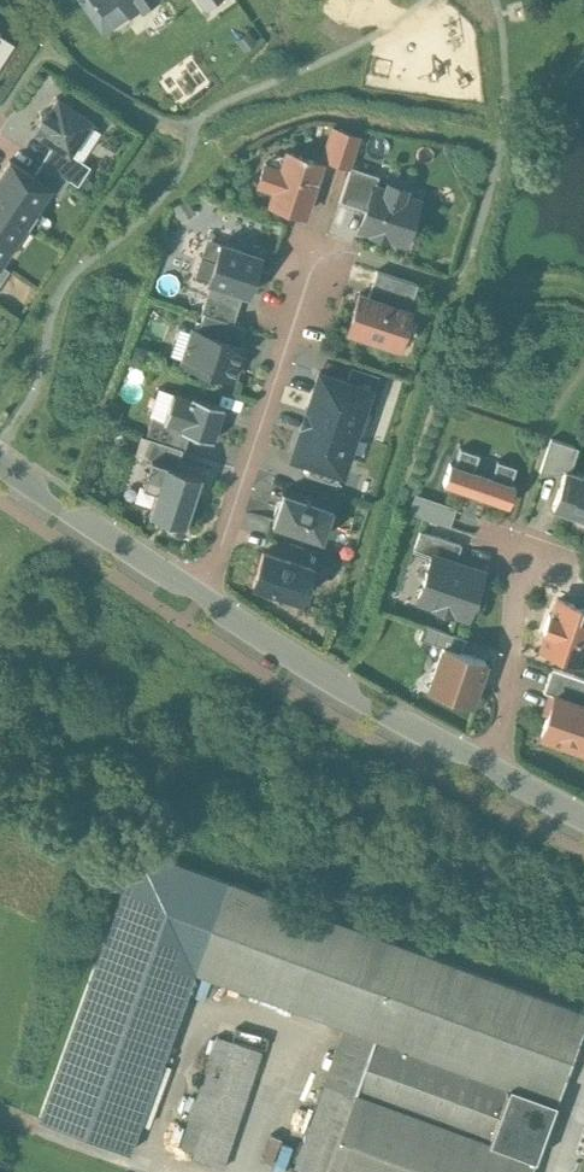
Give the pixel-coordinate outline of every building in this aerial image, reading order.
[(102,10),(116,0),(94,0),(102,10)] [(129,17),(153,0),(117,0),(129,17)] [(206,9),(219,0),(200,0),(206,9)] [(91,118),(57,95),(47,110),(40,111),(42,119),(34,130),(53,142),(69,152),(69,151),(91,118)] [(360,136),(333,127),(323,157),(350,166),(351,165),(360,136)] [(69,152),(53,142),(42,160),(69,178),(78,184),(90,165),(69,151),(69,152)] [(321,163),(287,151),(285,155),(279,154),(272,158),(269,163),(265,162),(258,184),(274,189),(270,202),(304,213),(321,163)] [(0,173),(0,208),(25,224),(50,187),(50,186),(34,175),(9,159),(0,173)] [(69,178),(42,161),(34,175),(50,186),(50,187),(59,193),(69,178)] [(379,175),(351,165),(350,166),(339,200),(366,209),(374,185),(375,185),(379,175)] [(406,188),(388,182),(386,189),(375,185),(374,185),(366,209),(361,226),(373,231),(373,233),(388,238),(388,236),(404,241),(418,200),(403,195),(406,188)] [(0,208),(0,262),(25,224),(0,208)] [(260,254),(221,242),(208,281),(243,292),(248,294),(260,254)] [(9,269),(0,262),(0,283),(9,269)] [(418,283),(377,270),(368,295),(409,308),(418,283)] [(243,292),(211,282),(201,311),(204,312),(233,322),(243,292)] [(368,295),(360,292),(348,329),(398,345),(410,309),(368,295)] [(233,322),(204,312),(198,330),(239,344),(245,325),(233,322)] [(198,330),(193,329),(183,361),(233,377),(243,345),(239,344),(198,330)] [(379,374),(351,365),(347,379),(369,387),(369,388),(374,390),(379,374)] [(347,379),(319,370),(313,389),(315,390),(311,401),(313,402),(308,417),(354,433),(369,388),(369,387),(347,379)] [(224,405),(192,394),(191,397),(173,391),(163,419),(163,420),(181,426),(181,429),(190,432),(213,439),(224,405)] [(181,426),(163,420),(163,419),(152,415),(146,435),(182,447),(184,448),(190,432),(181,429),(181,426)] [(354,433),(308,417),(303,433),(301,432),(297,444),(295,444),(292,455),(302,458),(302,456),(310,459),(335,467),(336,465),(341,467),(352,434),(354,435),(354,433)] [(146,435),(141,433),(135,452),(151,457),(176,465),(182,447),(146,435)] [(574,445),(551,437),(546,451),(570,458),(574,445)] [(479,453),(460,446),(455,463),(450,461),(443,481),(508,504),(515,484),(510,482),(516,465),(497,459),(491,476),(473,469),(479,453)] [(176,465),(151,457),(142,484),(156,488),(148,512),(155,514),(166,518),(164,524),(167,526),(170,527),(173,527),(175,526),(177,524),(178,522),(185,524),(201,474),(176,465)] [(335,467),(310,459),(305,473),(336,483),(341,467),(336,465),(335,467)] [(582,473),(581,474),(565,469),(552,506),(583,517),(583,473),(582,473)] [(333,507),(282,490),(272,522),(322,539),(333,507)] [(433,500),(417,495),(411,511),(428,517),(433,500)] [(456,508),(433,500),(428,517),(450,525),(456,508)] [(461,544),(420,529),(413,549),(432,555),(432,554),(455,562),(461,544)] [(313,566),(263,550),(252,582),(303,598),(313,566)] [(455,562),(432,554),(432,555),(418,596),(437,602),(436,606),(451,611),(452,608),(468,613),(482,571),(455,562)] [(557,597),(552,613),(549,612),(543,629),(546,630),(540,646),(581,660),(583,651),(583,606),(557,597)] [(464,637),(423,622),(419,636),(443,644),(460,650),(464,637)] [(460,650),(443,644),(428,687),(471,701),(485,659),(460,650)] [(551,665),(543,689),(554,693),(555,692),(583,702),(583,677),(551,665)] [(555,692),(554,693),(541,733),(583,748),(583,702),(555,692)] [(38,1119),(129,1153),(194,971),(343,1026),(374,1037),(354,1093),(331,1085),(331,1086),(320,1115),(299,1171),(531,1171),(583,1026),(583,1012),(136,847),(38,1119)] [(374,1037),(343,1026),(323,1083),(331,1086),(331,1085),(354,1093),(374,1037)] [(217,1036),(189,1120),(190,1120),(204,1125),(232,1041),(217,1036)] [(232,1041),(204,1125),(190,1120),(189,1120),(186,1130),(186,1129),(180,1146),(195,1151),(192,1160),(221,1170),(222,1169),(221,1169),(261,1050),(232,1041)]
